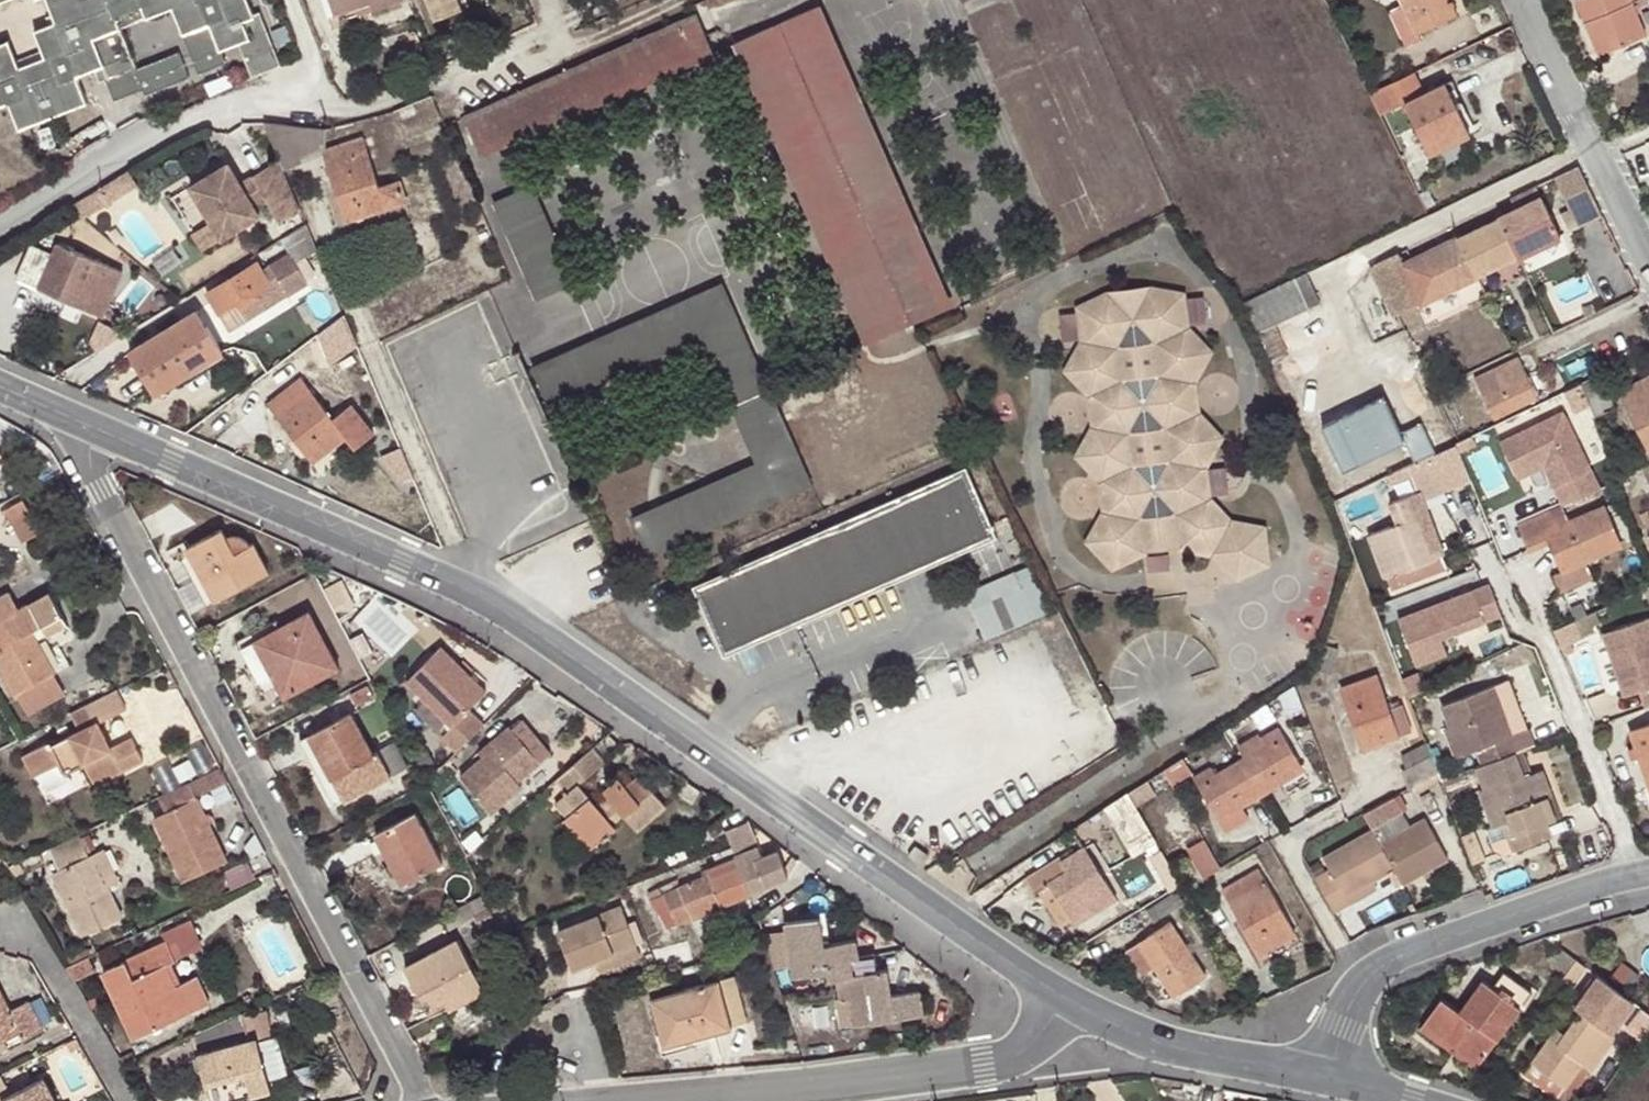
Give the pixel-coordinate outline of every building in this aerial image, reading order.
[(281,65),(260,12),(254,14),(248,0),(46,0),(54,21),(32,29),(43,57),(20,66),(9,39),(0,43),(0,105),(10,101),(20,128),(86,102),(76,75),(96,68),(102,83),(136,70),(120,29),(171,8),(198,77),(227,66),(221,50),(238,43),(251,77),(281,65)] [(339,13),(334,0),(326,0),(331,15),(339,13)] [(339,13),(356,7),(372,2),(374,9),(404,1),(404,0),(334,0),(339,13)] [(462,9),(459,0),(428,0),(436,20),(462,9)] [(1449,0),(1403,0),(1406,7),(1417,34),(1456,17),(1449,0)] [(1636,0),(1578,0),(1600,55),(1645,35),(1632,1),(1636,0)] [(372,2),(356,7),(359,15),(374,9),(372,2)] [(868,342),(948,307),(816,5),(735,40),(868,342)] [(1404,41),(1417,34),(1406,7),(1391,12),(1404,41)] [(677,21),(694,59),(714,50),(696,12),(677,21)] [(481,152),(694,59),(677,21),(463,114),(481,152)] [(1423,94),(1413,72),(1370,92),(1380,115),(1407,102),(1430,155),(1470,137),(1445,84),(1423,94)] [(324,128),(264,121),(279,159),(284,169),(325,151),(324,128)] [(363,139),(325,151),(345,220),(406,202),(400,181),(378,188),(363,139)] [(279,220),(300,207),(284,169),(279,159),(252,176),(266,200),(279,220)] [(221,238),(259,215),(254,207),(240,183),(228,163),(190,186),(212,221),(221,238)] [(1577,228),(1603,216),(1579,167),(1555,178),(1577,228)] [(252,176),(240,183),(254,207),(266,200),(252,176)] [(536,299),(572,283),(527,185),(493,200),(536,299)] [(1499,219),(1517,257),(1560,237),(1536,185),(1512,196),(1518,210),(1499,219)] [(99,187),(80,198),(89,214),(108,202),(99,187)] [(1499,219),(1458,238),(1476,277),(1517,257),(1499,219)] [(221,238),(212,221),(193,233),(203,249),(221,238)] [(317,250),(306,224),(281,239),(288,252),(269,264),(287,296),(307,284),(303,277),(314,272),(305,256),(317,250)] [(1476,277),(1458,238),(1404,264),(1400,253),(1374,265),(1397,314),(1476,277)] [(15,277),(103,315),(123,270),(55,242),(51,252),(31,243),(15,277)] [(258,287),(268,282),(257,261),(207,292),(219,312),(235,303),(239,310),(262,296),(258,287)] [(702,332),(743,427),(778,410),(715,266),(690,278),(695,293),(532,365),(547,401),(702,332)] [(1321,303),(1308,272),(1244,302),(1257,331),(1275,323),(1321,303)] [(1238,576),(1268,562),(1266,530),(1233,523),(1210,501),(1205,465),(1219,437),(1199,415),(1193,381),(1208,351),(1186,328),(1182,295),(1153,290),(1110,296),(1080,312),(1083,339),(1067,371),(1089,397),(1094,426),(1078,455),(1103,481),(1107,512),(1091,542),(1115,567),(1144,553),(1181,548),(1215,553),(1238,576)] [(198,359),(202,365),(224,352),(198,310),(132,350),(154,385),(198,359)] [(1257,331),(1271,362),(1289,353),(1275,323),(1257,331)] [(330,376),(344,365),(334,352),(320,362),(330,376)] [(158,391),(202,365),(198,359),(154,385),(158,391)] [(1493,419),(1538,398),(1519,359),(1474,378),(1493,419)] [(1602,374),(1580,384),(1586,397),(1607,388),(1602,374)] [(355,446),(374,432),(352,404),(332,418),(300,377),(268,403),(312,462),(347,436),(355,446)] [(1648,451),(1648,377),(1619,391),(1648,451)] [(1607,388),(1586,397),(1593,418),(1615,409),(1607,388)] [(1385,405),(1324,433),(1343,472),(1407,443),(1416,462),(1434,453),(1421,425),(1399,435),(1385,405)] [(778,410),(743,427),(759,462),(633,518),(649,556),(810,483),(778,410)] [(1543,467),(1555,501),(1591,488),(1563,413),(1497,437),(1512,478),(1543,467)] [(1455,443),(1434,453),(1437,463),(1445,484),(1447,488),(1470,479),(1455,443)] [(1417,495),(1445,484),(1437,463),(1409,473),(1416,493),(1417,495)] [(980,530),(991,525),(963,465),(690,586),(710,634),(722,628),(728,645),(869,581),(862,566),(911,545),(918,559),(983,537),(980,530)] [(1417,495),(1416,493),(1391,502),(1399,521),(1371,532),(1388,577),(1419,565),(1423,577),(1446,568),(1417,495)] [(6,509),(23,541),(41,531),(24,499),(6,509)] [(1487,522),(1502,560),(1551,541),(1563,571),(1553,575),(1561,593),(1593,579),(1586,562),(1620,547),(1603,506),(1567,521),(1561,507),(1517,525),(1512,511),(1487,522)] [(187,545),(215,598),(268,570),(253,540),(251,541),(248,538),(243,534),(239,532),(234,532),(229,532),(227,533),(223,525),(187,545)] [(995,535),(991,525),(980,530),(983,537),(918,559),(911,545),(862,566),(869,581),(728,645),(722,628),(710,634),(720,658),(995,535)] [(205,603),(215,598),(187,545),(178,550),(205,603)] [(1393,589),(1423,577),(1419,565),(1388,577),(1393,589)] [(984,638),(1035,615),(1021,584),(970,606),(984,638)] [(1489,585),(1397,619),(1415,665),(1446,653),(1442,640),(1502,617),(1489,585)] [(18,692),(55,671),(32,630),(63,614),(51,592),(20,608),(10,590),(0,596),(0,660),(18,692)] [(359,617),(392,653),(419,628),(385,592),(359,617)] [(255,640),(283,692),(337,664),(309,610),(281,625),(255,640)] [(275,697),(283,692),(255,640),(281,625),(276,616),(237,638),(263,689),(270,685),(275,697)] [(1555,628),(1562,645),(1581,637),(1574,619),(1555,628)] [(1611,649),(1616,667),(1620,665),(1623,673),(1620,679),(1631,712),(1647,707),(1648,713),(1648,636),(1611,649)] [(451,723),(485,688),(439,643),(405,677),(451,723)] [(55,671),(18,692),(29,712),(67,691),(55,671)] [(1362,748),(1409,733),(1400,706),(1389,710),(1377,674),(1340,687),(1362,748)] [(1510,680),(1494,686),(1512,735),(1527,729),(1510,680)] [(348,692),(352,699),(370,689),(366,683),(348,692)] [(1287,715),(1304,709),(1298,693),(1294,684),(1279,694),(1287,715)] [(1494,686),(1441,704),(1449,726),(1444,727),(1455,755),(1475,748),(1481,764),(1516,752),(1534,745),(1527,729),(1512,735),(1494,686)] [(126,709),(116,688),(69,712),(79,731),(52,747),(50,741),(21,756),(32,776),(57,763),(63,775),(83,765),(93,784),(143,759),(132,736),(110,746),(98,724),(126,709)] [(351,712),(309,733),(331,773),(321,779),(333,802),(407,765),(393,740),(372,752),(351,712)] [(488,750),(459,775),(489,811),(520,785),(516,780),(538,761),(507,725),(484,745),(488,750)] [(1630,731),(1648,786),(1648,725),(1630,731)] [(1218,818),(1303,771),(1278,729),(1260,739),(1264,746),(1215,774),(1210,767),(1194,777),(1218,818)] [(299,738),(321,779),(331,773),(309,733),(299,738)] [(1439,773),(1426,741),(1402,754),(1409,767),(1404,770),(1413,786),(1439,773)] [(602,761),(590,747),(554,778),(565,792),(563,793),(576,808),(568,816),(592,843),(600,837),(602,839),(610,832),(609,830),(614,825),(611,821),(621,812),(635,829),(663,806),(638,776),(625,787),(617,777),(601,791),(610,802),(601,810),(577,782),(602,761)] [(1481,764),(1476,766),(1485,788),(1478,790),(1492,826),(1504,822),(1515,849),(1549,837),(1543,821),(1553,817),(1547,797),(1552,795),(1542,767),(1523,775),(1516,752),(1481,764)] [(1163,768),(1170,781),(1189,768),(1181,757),(1163,768)] [(39,788),(63,775),(57,763),(32,776),(39,788)] [(1156,794),(1147,779),(1127,792),(1135,806),(1156,794)] [(226,859),(189,781),(158,795),(165,810),(153,816),(183,880),(226,859)] [(1127,792),(1106,806),(1134,854),(1156,842),(1135,806),(1127,792)] [(576,808),(563,793),(555,801),(568,816),(576,808)] [(375,831),(387,856),(401,881),(424,868),(440,860),(415,811),(375,831)] [(1405,884),(1448,859),(1426,818),(1381,842),(1374,829),(1325,855),(1333,869),(1316,878),(1335,911),(1351,903),(1347,895),(1396,869),(1405,884)] [(761,854),(746,820),(725,829),(740,861),(761,854)] [(1475,831),(1462,835),(1473,863),(1484,859),(1475,831)] [(90,854),(80,832),(49,847),(59,870),(54,872),(83,932),(122,915),(107,884),(103,885),(90,854)] [(908,853),(922,862),(927,854),(914,844),(908,853)] [(1050,881),(1069,910),(1075,922),(1114,899),(1084,847),(1060,862),(1057,856),(1024,877),(1034,892),(1050,881)] [(761,854),(740,861),(737,863),(741,872),(748,891),(787,874),(774,848),(761,854)] [(103,885),(107,884),(117,878),(103,849),(90,854),(103,885)] [(1163,883),(1176,877),(1161,850),(1147,857),(1163,883)] [(401,881),(387,856),(379,861),(397,896),(429,878),(424,868),(401,881)] [(737,863),(734,856),(701,869),(700,872),(677,883),(674,877),(647,892),(664,927),(748,891),(741,872),(737,863)] [(1260,955),(1297,935),(1257,869),(1221,889),(1260,955)] [(1052,921),(1069,910),(1050,881),(1034,892),(1052,921)] [(1153,922),(1180,906),(1172,893),(1145,909),(1153,922)] [(498,928),(488,906),(472,914),(484,936),(498,928)] [(569,970),(593,960),(635,944),(619,906),(552,931),(569,970)] [(784,927),(763,932),(775,970),(791,967),(793,977),(825,971),(827,981),(836,980),(840,997),(836,998),(842,1025),(921,1012),(918,990),(889,995),(885,968),(876,970),(873,952),(856,955),(853,938),(828,943),(820,945),(818,935),(825,934),(821,914),(782,920),(784,927)] [(1172,996),(1207,975),(1172,921),(1123,950),(1139,976),(1152,968),(1172,996)] [(820,945),(828,943),(825,934),(818,935),(820,945)] [(428,1008),(445,999),(480,980),(457,938),(405,965),(428,1008)] [(165,965),(176,960),(167,940),(104,970),(135,1037),(207,1003),(195,977),(186,981),(175,986),(165,965)] [(635,944),(593,960),(597,970),(637,954),(635,944)] [(1578,959),(1563,949),(1553,962),(1567,973),(1578,959)] [(66,966),(74,978),(95,968),(88,956),(66,966)] [(1578,959),(1567,973),(1578,981),(1588,967),(1578,959)] [(186,981),(176,960),(165,965),(175,986),(186,981)] [(1463,1041),(1484,1056),(1533,991),(1505,971),(1494,987),(1483,979),(1460,1010),(1442,997),(1426,1021),(1458,1046),(1463,1041)] [(645,982),(659,1034),(679,1029),(681,1039),(730,1027),(718,979),(671,991),(668,975),(645,982)] [(733,975),(718,979),(730,1027),(746,1022),(733,975)] [(480,980),(445,999),(450,1008),(484,989),(480,980)] [(1,1033),(4,1040),(19,1032),(23,1039),(43,1029),(29,999),(10,1008),(0,986),(0,1033),(1,1033)] [(1585,1062),(1594,1067),(1615,1037),(1599,1025),(1611,1011),(1585,991),(1574,1005),(1582,1012),(1565,1034),(1559,1043),(1551,1036),(1534,1061),(1568,1087),(1585,1062)] [(265,1008),(243,1013),(248,1038),(257,1036),(270,1032),(265,1008)] [(243,1011),(196,1032),(210,1094),(269,1079),(257,1036),(248,1038),(243,1013),(243,1011)] [(1476,1067),(1484,1056),(1463,1041),(1458,1046),(1426,1021),(1422,1027),(1476,1067)] [(1559,1043),(1565,1034),(1557,1028),(1551,1036),(1559,1043)] [(679,1029),(659,1034),(661,1045),(681,1039),(679,1029)] [(1594,1067),(1585,1062),(1568,1087),(1534,1061),(1526,1071),(1567,1100),(1570,1100),(1594,1067)] [(3,1100),(4,1100),(53,1100),(43,1079),(12,1095),(1,1074),(0,1075),(0,1100),(1,1100),(3,1100)] [(210,1094),(212,1100),(217,1100),(271,1088),(269,1079),(210,1094)]
